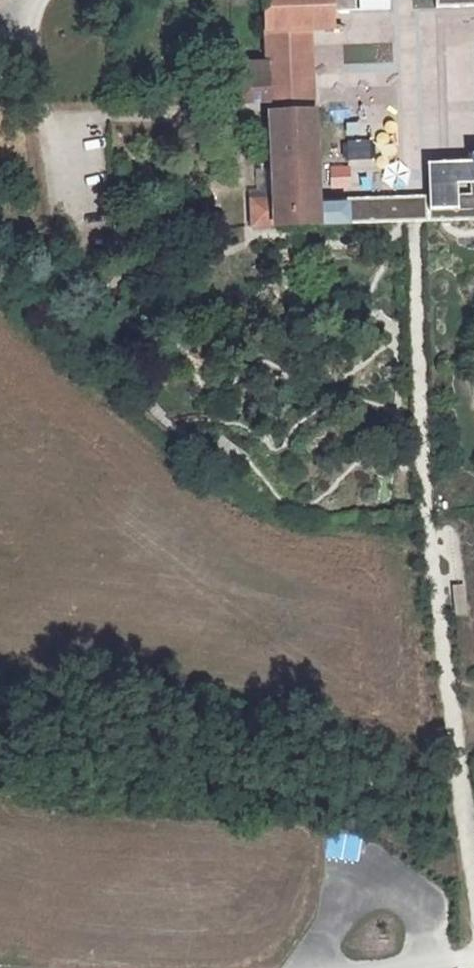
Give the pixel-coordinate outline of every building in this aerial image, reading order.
[(430,198),(413,199),(397,199),(322,202),(316,30),(335,29),(335,12),(334,0),(263,0),(265,59),(234,60),(236,105),(267,104),(269,168),(256,169),(257,190),(250,190),(251,227),(398,222),(405,222),(415,221),(426,221),(431,221),(431,212),(430,198)] [(356,0),(334,0),(335,12),(356,11),(356,0)] [(393,21),(413,21),(413,44),(432,44),(431,25),(473,24),(473,0),(393,0),(393,21)] [(430,198),(431,212),(459,211),(458,185),(473,185),(473,155),(470,155),(470,164),(429,165),(430,198)] [(459,211),(473,210),(473,185),(458,185),(459,211)] [(461,585),(449,586),(451,615),(463,614),(461,585)]
